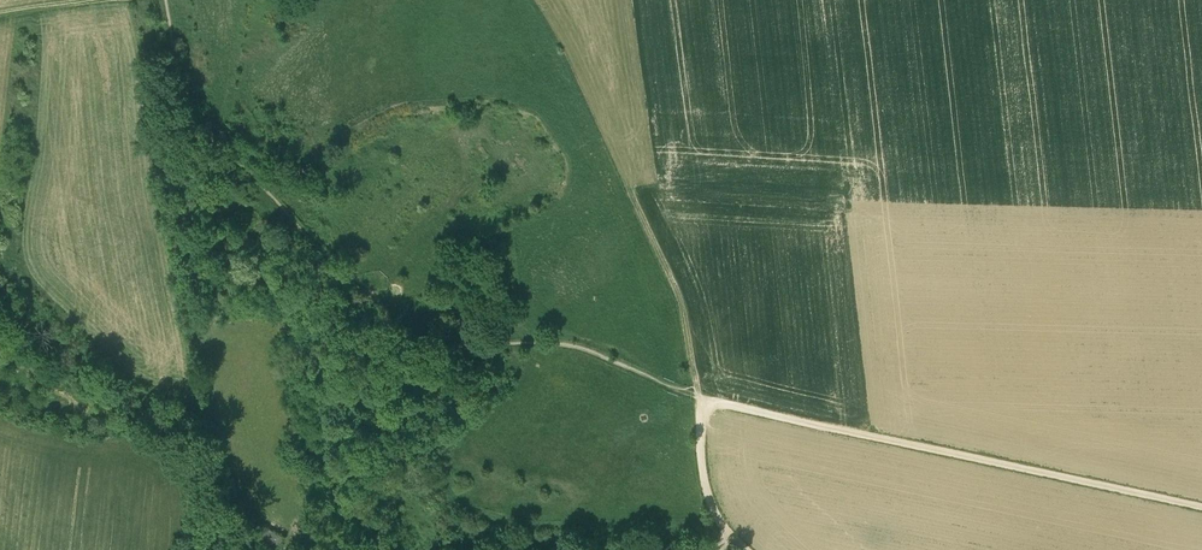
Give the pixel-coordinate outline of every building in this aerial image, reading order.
[(284,536),(265,527),(259,540),(277,549),(284,536)]
